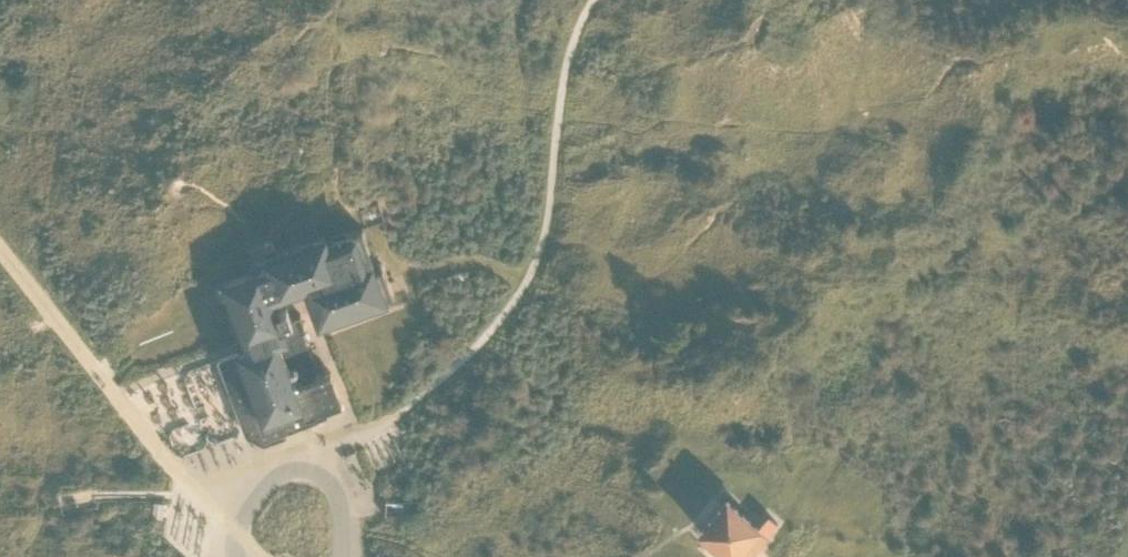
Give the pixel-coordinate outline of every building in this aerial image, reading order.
[(318,368),(303,328),(307,326),(301,311),(282,318),(273,295),(315,279),(317,286),(310,288),(321,319),(395,292),(383,261),(377,264),(363,226),(327,239),(324,232),(251,259),(255,269),(225,280),(249,346),(219,357),(247,433),(264,441),(286,433),(285,429),(318,417),(316,411),(343,401),(331,369),(316,375),(313,369),(318,368)] [(759,525),(728,498),(701,529),(732,556),(733,555),(735,556),(747,556),(767,533),(758,525),(759,525)] [(155,501),(153,516),(163,517),(165,502),(155,501)] [(759,525),(758,525),(767,533),(778,521),(769,513),(759,525)]
